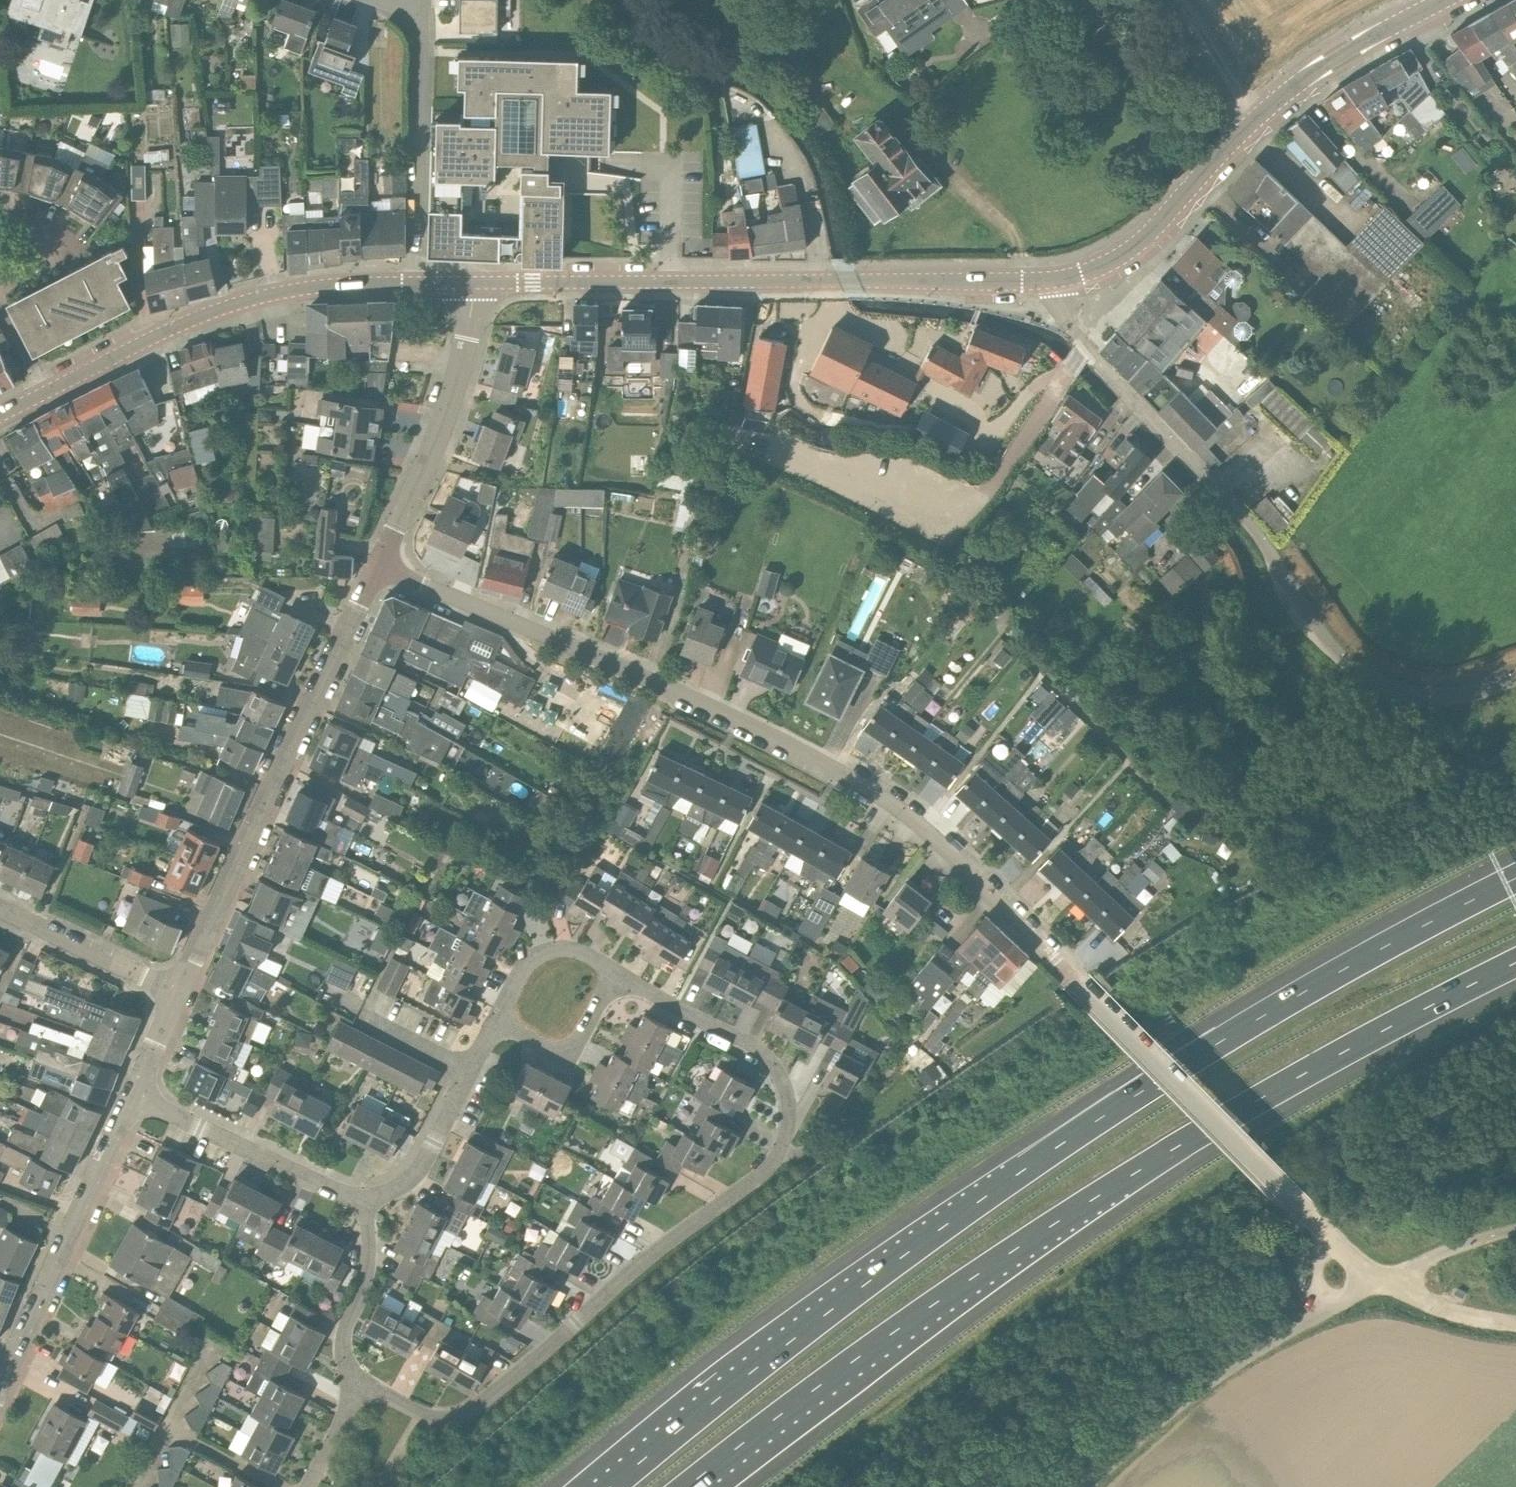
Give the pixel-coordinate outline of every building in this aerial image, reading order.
[(18,13),(82,34),(94,0),(23,0),(18,13)] [(155,0),(157,1),(155,8),(166,12),(166,14),(179,18),(185,0),(155,0)] [(249,0),(224,0),(218,17),(232,17),(237,1),(247,5),(249,0)] [(290,0),(283,0),(279,9),(278,9),(273,22),(292,28),(285,48),(301,54),(317,10),(290,0)] [(498,33),(499,29),(498,29),(498,0),(461,0),(461,32),(462,32),(462,31),(494,31),(494,33),(498,33)] [(955,15),(945,0),(927,0),(899,20),(883,0),(882,1),(881,0),(871,0),(871,1),(870,0),(860,0),(857,2),(861,7),(858,9),(877,36),(887,30),(907,57),(935,37),(932,32),(955,15)] [(899,20),(927,0),(883,0),(899,20)] [(1507,3),(1515,15),(1515,0),(1512,0),(1507,3)] [(1507,3),(1491,12),(1515,46),(1515,15),(1507,3)] [(1491,12),(1459,30),(1481,58),(1490,53),(1497,61),(1501,59),(1515,77),(1515,46),(1491,12)] [(351,70),(357,54),(349,51),(358,26),(334,17),(319,58),(351,70)] [(175,45),(192,45),(192,25),(175,25),(175,45)] [(1466,93),(1478,85),(1492,76),(1481,58),(1459,30),(1451,34),(1461,48),(1442,62),(1466,93)] [(1402,98),(1410,111),(1430,93),(1418,70),(1423,67),(1411,48),(1398,56),(1398,55),(1376,67),(1396,101),(1402,98)] [(550,170),(535,170),(522,170),(521,192),(522,192),(522,193),(521,235),(497,234),(497,236),(499,236),(499,239),(497,239),(497,255),(499,255),(499,258),(483,258),(483,236),(485,236),(485,234),(462,233),(464,181),(496,182),(496,163),(499,69),(508,70),(508,90),(544,91),(542,151),(550,151),(611,153),(612,90),(578,89),(579,59),(460,56),(459,88),(466,88),(465,124),(432,123),(428,257),(560,263),(562,182),(550,182),(550,170)] [(1367,118),(1389,106),(1388,105),(1396,101),(1376,67),(1343,85),(1367,118)] [(359,97),(367,76),(353,71),(345,92),(359,97)] [(1365,152),(1374,145),(1368,138),(1378,130),(1367,118),(1343,85),(1324,99),(1365,152)] [(1410,111),(1427,130),(1446,113),(1430,93),(1410,111)] [(816,138),(836,125),(818,99),(798,113),(816,138)] [(1400,120),(1417,139),(1427,130),(1410,111),(1400,120)] [(278,115),(278,123),(289,123),(289,115),(278,115)] [(1362,179),(1306,115),(1289,128),(1314,160),(1327,175),(1329,174),(1347,193),(1362,179)] [(884,121),(884,118),(876,118),(876,119),(875,119),(855,136),(876,165),(846,188),(874,224),(904,201),(910,208),(939,186),(917,158),(915,159),(886,121),(884,121)] [(340,152),(351,152),(351,148),(360,148),(360,139),(340,139),(340,152)] [(1478,155),(1484,150),(1475,139),(1469,143),(1478,155)] [(759,144),(732,148),(738,180),(764,175),(759,144)] [(161,150),(161,146),(155,146),(155,151),(145,152),(145,163),(170,161),(169,150),(161,150)] [(22,190),(30,152),(4,147),(6,189),(12,189),(12,188),(22,190)] [(43,197),(56,157),(30,152),(22,190),(32,192),(32,193),(43,197)] [(63,204),(79,168),(56,157),(43,197),(53,200),(54,199),(63,204)] [(370,212),(370,200),(369,159),(357,159),(358,174),(364,181),(364,187),(358,192),(339,192),(339,215),(340,215),(340,218),(343,218),(343,257),(363,256),(363,212),(370,212)] [(1346,246),(1296,199),(1277,180),(1256,159),(1228,191),(1320,277),(1303,297),(1341,332),(1387,284),(1386,284),(1348,245),(1346,246)] [(246,232),(246,205),(246,174),(238,174),(238,165),(216,166),(216,209),(217,231),(246,232)] [(284,206),(285,166),(263,166),(263,174),(246,174),(246,205),(284,206)] [(147,200),(146,167),(132,167),(133,200),(147,200)] [(81,215),(103,179),(79,168),(63,204),(72,208),(72,209),(81,215)] [(387,193),(405,192),(406,171),(386,173),(387,193)] [(765,192),(762,176),(738,180),(741,196),(743,196),(765,192)] [(100,226),(124,196),(103,179),(81,215),(91,221),(91,220),(100,226)] [(340,192),(340,182),(326,182),(326,183),(326,191),(340,192)] [(310,191),(326,191),(326,183),(310,183),(310,191)] [(796,193),(794,184),(776,188),(780,208),(797,205),(795,193),(796,193)] [(1424,242),(1461,204),(1443,186),(1405,222),(1424,242)] [(189,217),(187,192),(180,193),(182,217),(185,261),(184,261),(189,300),(218,292),(209,257),(200,259),(198,216),(189,217)] [(407,253),(407,197),(380,198),(380,200),(370,200),(370,212),(363,212),(363,256),(407,253)] [(787,250),(805,248),(806,248),(798,204),(797,205),(780,208),(781,211),(787,250)] [(730,257),(753,255),(741,205),(734,206),(725,208),(728,225),(713,227),(713,232),(728,232),(728,234),(730,257)] [(1384,206),(1348,245),(1386,284),(1424,244),(1384,206)] [(753,255),(787,250),(781,211),(768,214),(770,221),(759,223),(757,207),(744,209),(748,225),(753,255)] [(217,231),(216,209),(203,209),(202,231),(217,231)] [(124,219),(115,213),(108,222),(117,229),(124,219)] [(308,267),(307,218),(306,213),(283,215),(284,230),(288,229),(290,273),(308,270),(308,267)] [(323,265),(343,262),(342,257),(343,257),(343,218),(340,218),(340,215),(339,215),(325,216),(323,265)] [(164,227),(164,216),(155,217),(155,228),(154,228),(155,270),(145,273),(150,312),(163,308),(163,253),(160,240),(165,238),(164,227)] [(308,267),(323,265),(325,216),(307,218),(308,267)] [(175,263),(174,226),(164,227),(165,238),(160,240),(163,253),(163,308),(189,301),(189,300),(184,261),(175,263)] [(730,258),(730,257),(728,234),(713,234),(714,257),(714,258),(730,258)] [(1198,238),(1175,265),(1201,289),(1188,303),(1191,306),(1225,336),(1236,347),(1240,342),(1248,341),(1252,336),(1252,328),(1246,323),(1242,323),(1239,320),(1224,307),(1227,304),(1228,288),(1230,286),(1233,288),(1239,287),(1244,282),(1243,276),(1238,271),(1236,272),(1231,268),(1231,267),(1198,238)] [(36,353),(131,304),(117,279),(127,274),(119,259),(130,253),(125,244),(104,255),(107,262),(13,311),(36,353)] [(70,274),(96,260),(93,253),(67,266),(70,272),(70,273),(70,274)] [(1188,310),(1191,306),(1188,303),(1162,280),(1146,298),(1175,325),(1188,310)] [(1143,301),(1116,332),(1148,358),(1175,325),(1146,298),(1143,301)] [(351,352),(371,351),(373,302),(335,304),(335,328),(351,337),(351,352)] [(389,361),(391,341),(392,341),(395,310),(390,310),(386,306),(386,302),(373,302),(371,351),(371,360),(389,361)] [(346,357),(346,352),(351,352),(351,337),(335,328),(335,304),(329,304),(311,306),(309,356),(346,357)] [(599,305),(582,304),(582,305),(575,304),(575,336),(567,336),(567,355),(575,355),(575,352),(600,353),(599,305)] [(638,309),(636,305),(627,305),(625,309),(623,309),(623,346),(610,346),(610,370),(624,370),(624,361),(656,361),(656,350),(657,350),(656,327),(652,327),(652,309),(638,309)] [(678,323),(676,348),(714,349),(716,306),(697,305),(696,323),(678,323)] [(738,362),(741,308),(716,306),(714,349),(713,360),(738,362)] [(1175,325),(1148,358),(1164,373),(1179,389),(1216,428),(1234,410),(1240,416),(1258,400),(1273,387),(1274,386),(1267,379),(1268,379),(1236,347),(1225,336),(1191,306),(1189,310),(1175,325)] [(837,385),(901,416),(917,382),(868,357),(874,344),(834,324),(810,372),(837,385)] [(932,346),(919,369),(973,397),(990,366),(1017,377),(1026,351),(974,331),(960,362),(932,346)] [(1116,332),(1101,350),(1116,364),(1114,365),(1126,378),(1142,395),(1164,373),(1148,358),(1116,332)] [(16,381),(2,350),(10,345),(4,333),(0,335),(0,389),(16,381)] [(775,412),(787,344),(756,339),(745,407),(775,412)] [(221,393),(219,377),(214,350),(212,341),(179,352),(183,369),(171,373),(181,420),(185,419),(183,405),(184,405),(183,400),(185,400),(184,393),(216,382),(220,404),(223,404),(221,393)] [(525,386),(535,350),(505,342),(496,377),(490,402),(516,406),(519,395),(522,396),(525,386)] [(269,354),(285,353),(284,343),(269,344),(269,354)] [(245,361),(242,345),(214,350),(219,377),(221,393),(223,404),(225,403),(226,409),(239,409),(238,401),(240,401),(236,383),(248,381),(249,387),(261,384),(262,358),(245,361)] [(661,353),(660,378),(675,379),(676,354),(661,353)] [(361,373),(362,357),(346,357),(309,356),(289,355),(290,383),(326,386),(327,372),(361,373)] [(140,369),(111,383),(112,385),(135,436),(159,424),(160,408),(140,369)] [(137,445),(109,382),(86,394),(116,455),(137,445)] [(1273,387),(1258,400),(1316,455),(1330,440),(1273,387)] [(1179,389),(1157,411),(1193,448),(1193,449),(1194,447),(1216,428),(1179,389)] [(116,455),(85,394),(70,402),(70,401),(66,403),(80,433),(85,429),(98,455),(107,475),(122,467),(116,455)] [(1048,451),(1070,467),(1080,453),(1084,446),(1102,421),(1068,395),(1052,421),(1063,430),(1048,451)] [(379,434),(383,409),(323,400),(321,414),(336,416),(335,428),(375,433),(379,434)] [(80,433),(66,403),(49,412),(62,439),(73,453),(81,463),(98,455),(85,429),(80,433)] [(519,440),(527,420),(497,410),(492,425),(482,422),(470,457),(501,469),(512,438),(519,440)] [(1216,428),(1194,447),(1200,453),(1216,471),(1222,464),(1207,447),(1240,416),(1234,410),(1216,428)] [(972,439),(924,414),(912,436),(961,462),(972,439)] [(69,480),(55,462),(42,446),(30,423),(8,434),(28,471),(43,462),(49,475),(33,482),(48,514),(83,498),(76,488),(69,480)] [(372,458),(375,433),(335,428),(333,438),(318,436),(316,449),(372,458)] [(1080,495),(1068,510),(1092,529),(1119,498),(1152,459),(1128,439),(1117,452),(1126,460),(1106,484),(1095,475),(1079,494),(1080,495)] [(693,451),(694,444),(683,442),(682,445),(677,444),(676,452),(687,455),(684,473),(661,470),(658,484),(663,485),(663,486),(683,490),(683,494),(674,529),(696,533),(700,515),(703,516),(707,499),(705,498),(707,489),(705,489),(706,484),(700,483),(701,477),(689,474),(693,451)] [(159,457),(149,462),(148,464),(151,472),(158,487),(171,481),(171,470),(195,466),(188,449),(159,457)] [(318,466),(319,456),(303,454),(301,463),(318,466)] [(80,474),(69,455),(55,462),(69,480),(80,474)] [(348,461),(333,459),(330,475),(345,477),(348,461)] [(158,487),(151,472),(131,483),(145,511),(149,520),(170,509),(158,487)] [(1119,498),(1092,529),(1101,537),(1109,529),(1118,538),(1126,529),(1134,520),(1137,524),(1146,514),(1144,512),(1155,498),(1151,494),(1160,484),(1171,494),(1161,505),(1165,508),(1182,493),(1162,472),(1127,508),(1119,498)] [(463,474),(458,485),(475,492),(480,481),(463,474)] [(486,479),(481,494),(494,498),(498,483),(486,479)] [(1160,524),(1153,518),(1165,508),(1161,505),(1171,494),(1160,484),(1151,494),(1155,498),(1144,512),(1146,514),(1137,524),(1134,520),(1126,529),(1129,533),(1119,544),(1120,547),(1115,552),(1121,559),(1118,563),(1129,577),(1142,564),(1130,551),(1138,542),(1140,543),(1160,524)] [(548,540),(553,512),(555,506),(559,489),(558,489),(546,488),(545,488),(540,487),(528,539),(547,543),(548,540)] [(579,490),(559,489),(555,506),(578,506),(579,490)] [(224,504),(240,501),(238,490),(222,493),(224,504)] [(604,507),(604,491),(604,490),(593,490),(579,490),(578,506),(604,507)] [(462,554),(476,523),(459,516),(465,503),(451,497),(431,540),(462,554)] [(1276,535),(1289,523),(1266,497),(1253,509),(1276,535)] [(1007,528),(1015,516),(1002,507),(994,519),(1007,528)] [(353,557),(334,555),(337,509),(322,508),(319,520),(318,532),(316,549),(317,549),(317,557),(316,556),(314,574),(352,577),(353,557)] [(125,518),(131,529),(152,528),(149,520),(145,511),(125,518)] [(563,515),(553,512),(548,540),(556,542),(563,515)] [(522,595),(531,558),(503,550),(508,515),(496,513),(490,547),(491,547),(482,582),(522,595)] [(280,553),(281,521),(259,521),(258,553),(280,553)] [(201,542),(200,524),(176,525),(176,543),(201,542)] [(220,554),(232,552),(228,535),(216,538),(220,554)] [(1204,573),(1219,559),(1202,541),(1187,555),(1204,573)] [(14,573),(35,561),(27,546),(6,558),(14,573)] [(564,598),(576,564),(555,555),(548,571),(550,572),(543,588),(564,598)] [(1080,581),(1087,574),(1090,571),(1072,555),(1062,565),(1080,581)] [(1175,598),(1201,573),(1185,556),(1159,581),(1175,598)] [(589,615),(596,599),(589,597),(597,579),(577,571),(580,566),(576,564),(564,598),(565,598),(562,604),(589,615)] [(781,570),(764,565),(756,591),(774,597),(781,570)] [(1099,587),(1087,574),(1080,581),(1092,593),(1105,607),(1113,599),(1100,586),(1099,587)] [(644,592),(619,583),(608,614),(633,622),(631,630),(657,639),(672,595),(645,587),(644,592)] [(177,605),(207,605),(207,585),(177,585),(177,605)] [(283,613),(279,611),(286,596),(262,585),(252,607),(271,615),(261,637),(299,656),(313,627),(283,612),(283,613)] [(385,598),(380,610),(372,628),(433,656),(427,670),(462,687),(467,676),(474,657),(463,652),(475,628),(476,624),(465,620),(463,625),(420,606),(394,594),(385,597),(385,598)] [(102,616),(102,600),(74,599),(74,615),(102,616)] [(22,617),(31,618),(32,601),(23,600),(22,617)] [(709,663),(725,624),(712,618),(714,611),(701,606),(682,653),(709,663)] [(427,670),(433,656),(372,628),(371,629),(372,630),(363,650),(394,665),(398,657),(427,670)] [(791,691),(804,660),(776,648),(778,643),(759,635),(741,675),(761,683),(763,679),(791,691)] [(287,682),(299,656),(261,637),(263,638),(250,664),(238,658),(232,670),(255,681),(261,669),(287,682)] [(887,677),(900,650),(877,638),(864,666),(887,677)] [(405,695),(413,679),(395,671),(396,667),(394,666),(394,665),(363,650),(354,671),(384,685),(405,695)] [(839,715),(861,671),(831,656),(809,700),(839,715)] [(188,657),(187,672),(212,673),(213,658),(188,657)] [(405,696),(405,695),(384,685),(354,671),(346,687),(394,708),(391,714),(402,719),(406,710),(398,707),(403,696),(405,696)] [(130,678),(128,714),(153,715),(155,679),(130,678)] [(907,757),(925,734),(923,733),(930,723),(919,715),(934,696),(943,685),(934,678),(926,688),(912,706),(885,742),(907,757)] [(912,706),(926,688),(916,681),(902,700),(900,702),(888,694),(865,728),(885,742),(912,706)] [(402,719),(391,714),(394,708),(346,687),(338,705),(353,712),(371,723),(372,721),(399,733),(395,744),(440,764),(441,762),(453,769),(465,747),(431,728),(418,721),(420,716),(406,710),(402,719)] [(247,702),(233,696),(199,689),(196,704),(242,712),(240,715),(246,716),(273,730),(285,704),(253,690),(247,702)] [(456,712),(462,699),(445,690),(439,703),(456,712)] [(1046,728),(1066,707),(1055,698),(1036,719),(1046,728)] [(179,725),(182,704),(157,700),(153,721),(179,725)] [(479,717),(483,711),(472,705),(468,711),(479,717)] [(237,722),(226,719),(227,715),(199,710),(196,728),(235,737),(263,750),(273,730),(246,716),(240,715),(237,722)] [(410,786),(416,772),(356,746),(361,735),(331,721),(322,743),(366,764),(383,772),(399,779),(399,780),(410,786)] [(927,772),(965,724),(963,723),(952,736),(946,731),(934,741),(925,734),(907,757),(927,772)] [(962,742),(972,730),(965,724),(927,772),(948,786),(965,762),(954,755),(959,740),(962,742)] [(253,770),(263,750),(235,737),(196,728),(181,725),(179,740),(197,742),(213,751),(253,770)] [(380,780),(383,772),(366,764),(322,743),(312,765),(341,779),(341,778),(357,785),(361,777),(378,784),(380,780)] [(665,804),(683,764),(660,753),(648,780),(660,786),(657,800),(665,804)] [(995,828),(1019,801),(1024,795),(1014,786),(1029,769),(1020,761),(1006,777),(977,811),(995,828)] [(145,768),(133,763),(132,764),(122,799),(157,810),(159,802),(135,794),(145,768)] [(693,801),(706,775),(683,764),(665,804),(672,807),(682,796),(693,801)] [(977,811),(1006,777),(1000,772),(986,780),(976,771),(956,793),(977,811)] [(228,826),(244,790),(204,772),(198,785),(208,789),(207,793),(204,792),(201,798),(205,800),(199,814),(228,826)] [(706,836),(729,785),(706,775),(693,801),(694,802),(687,815),(711,826),(706,836)] [(1065,791),(1071,797),(1080,788),(1073,782),(1065,791)] [(328,793),(305,783),(302,792),(300,791),(288,818),(293,820),(289,829),(319,843),(323,834),(316,830),(328,803),(329,804),(332,797),(328,794),(328,793)] [(740,823),(753,796),(729,785),(706,836),(719,842),(723,832),(725,828),(735,833),(740,823)] [(19,801),(21,791),(5,786),(1,796),(19,801)] [(391,817),(397,803),(376,794),(369,807),(391,817)] [(49,810),(53,801),(35,795),(32,805),(35,806),(33,813),(37,814),(38,813),(46,816),(48,810),(49,810)] [(357,819),(364,805),(349,797),(342,811),(357,819)] [(1184,826),(1194,815),(1195,813),(1179,797),(1171,806),(1177,813),(1174,816),(1184,826)] [(67,816),(70,806),(53,801),(49,810),(67,816)] [(1030,810),(1019,801),(995,828),(1013,844),(1044,812),(1037,805),(1030,810)] [(756,864),(785,814),(763,802),(748,828),(760,834),(757,846),(755,845),(738,875),(746,880),(756,864)] [(145,808),(144,807),(141,819),(177,830),(180,818),(145,808)] [(647,855),(671,813),(663,809),(640,851),(647,855)] [(1032,861),(1052,839),(1051,839),(1057,833),(1045,823),(1048,816),(1044,812),(1013,844),(1032,861)] [(792,852),(807,826),(785,814),(756,864),(767,871),(775,857),(772,855),(781,846),(792,852)] [(807,826),(792,852),(804,859),(800,874),(806,877),(828,838),(807,826)] [(209,869),(217,851),(220,844),(188,829),(176,855),(209,869)] [(288,830),(285,829),(276,850),(309,865),(314,854),(328,861),(334,849),(319,843),(289,829),(288,830)] [(88,861),(95,844),(80,838),(74,855),(88,861)] [(837,878),(852,852),(828,838),(806,877),(814,882),(818,877),(832,885),(836,877),(837,878)] [(1059,886),(1100,844),(1094,838),(1084,848),(1070,856),(1060,847),(1040,868),(1059,886)] [(34,855),(8,843),(0,863),(0,877),(19,885),(34,855)] [(1182,856),(1172,843),(1164,850),(1174,863),(1182,856)] [(1078,904),(1098,883),(1087,873),(1095,859),(1105,849),(1100,844),(1059,886),(1078,904)] [(299,888),(309,865),(276,850),(266,873),(299,888)] [(449,899),(454,889),(442,882),(456,857),(443,850),(433,868),(438,870),(428,889),(436,894),(437,892),(449,899)] [(705,853),(697,869),(714,878),(722,861),(705,853)] [(42,896),(56,865),(34,855),(19,885),(42,896)] [(197,895),(209,869),(176,855),(165,880),(197,895)] [(872,904),(889,873),(862,858),(845,889),(861,898),(872,904)] [(150,888),(154,877),(110,860),(106,870),(150,888)] [(610,891),(609,891),(598,884),(606,871),(597,865),(585,886),(570,877),(557,897),(572,906),(569,911),(577,916),(582,909),(595,917),(600,909),(599,909),(610,891)] [(1138,874),(1130,867),(1118,880),(1110,871),(1098,883),(1078,904),(1097,922),(1142,874),(1140,872),(1138,874)] [(299,888),(266,873),(266,874),(282,881),(279,888),(263,881),(251,909),(282,923),(281,925),(304,935),(322,894),(306,887),(304,890),(299,888)] [(1114,938),(1143,907),(1135,899),(1150,882),(1142,874),(1097,922),(1114,938)] [(736,897),(745,881),(734,875),(725,891),(736,897)] [(615,929),(643,883),(635,878),(627,891),(614,883),(609,891),(610,891),(599,909),(600,909),(611,916),(606,924),(615,929)] [(651,917),(656,909),(644,901),(652,888),(643,883),(615,929),(623,934),(628,926),(639,934),(640,934),(651,916),(651,917)] [(909,931),(931,901),(906,883),(884,912),(909,931)] [(499,887),(492,899),(479,893),(472,905),(467,914),(515,939),(520,931),(512,926),(525,900),(499,887)] [(816,941),(841,897),(824,887),(799,931),(816,941)] [(173,949),(182,928),(171,923),(176,908),(138,894),(125,928),(140,934),(173,949)] [(778,918),(783,909),(766,899),(761,909),(778,918)] [(385,919),(389,910),(380,906),(376,915),(385,919)] [(651,962),(679,916),(671,911),(663,924),(651,917),(651,916),(640,934),(639,934),(634,941),(647,949),(642,957),(651,962)] [(266,969),(263,965),(268,953),(262,950),(267,940),(263,938),(269,926),(258,921),(258,920),(241,913),(225,950),(267,973),(268,972),(291,986),(295,978),(269,964),(266,969)] [(511,948),(515,939),(467,914),(463,923),(476,930),(470,942),(470,943),(488,952),(488,953),(496,957),(503,944),(511,948)] [(968,963),(998,927),(986,915),(955,952),(968,963)] [(676,967),(692,942),(680,934),(688,921),(679,916),(651,962),(659,967),(664,959),(676,967)] [(413,934),(419,923),(410,919),(404,930),(413,934)] [(968,963),(961,973),(964,975),(968,971),(976,977),(997,951),(1001,955),(1013,941),(998,927),(968,963)] [(408,951),(414,939),(405,934),(399,946),(408,951)] [(488,952),(470,943),(470,942),(462,938),(455,951),(442,944),(437,953),(485,978),(490,969),(482,965),(488,953),(488,952)] [(1029,956),(1013,941),(1001,955),(997,951),(976,977),(968,987),(966,990),(978,1000),(992,982),(1000,990),(1029,956)] [(841,957),(846,948),(836,942),(831,950),(841,957)] [(726,996),(742,967),(720,955),(723,949),(711,943),(708,949),(699,966),(710,972),(704,984),(726,996)] [(918,1008),(927,1016),(930,1012),(943,994),(946,991),(961,973),(968,963),(955,952),(943,944),(909,986),(925,999),(918,1008)] [(10,952),(0,947),(0,973),(10,952)] [(267,973),(225,950),(210,978),(226,986),(232,976),(245,984),(248,978),(269,990),(276,979),(290,987),(291,986),(268,972),(267,973)] [(481,987),(485,978),(437,953),(432,962),(446,969),(439,982),(447,986),(448,986),(466,995),(473,982),(481,987)] [(852,973),(860,967),(849,954),(842,961),(852,973)] [(782,972),(748,955),(742,967),(726,996),(750,1008),(755,998),(765,1003),(777,980),(778,980),(782,972)] [(23,992),(24,990),(37,965),(22,958),(9,986),(23,992)] [(393,997),(408,967),(393,959),(377,989),(393,997)] [(334,961),(324,982),(347,992),(356,971),(334,961)] [(961,973),(947,990),(951,993),(961,981),(965,976),(964,975),(961,973)] [(790,1038),(806,1008),(784,997),(790,986),(778,980),(777,980),(765,1003),(777,1009),(768,1026),(790,1038)] [(866,991),(881,1004),(890,993),(876,980),(866,991)] [(130,1043),(142,1017),(48,985),(42,999),(52,1003),(48,1014),(82,1025),(96,1029),(95,1031),(130,1043)] [(466,995),(448,986),(447,986),(441,998),(427,991),(423,1000),(471,1025),(475,1016),(467,1012),(474,999),(466,995)] [(20,1008),(24,999),(7,993),(3,1002),(20,1008)] [(265,1009),(241,995),(235,1008),(219,1001),(208,1026),(212,1027),(213,1027),(237,1038),(238,1037),(249,1042),(259,1021),(260,1021),(265,1009)] [(932,1051),(969,1005),(960,998),(925,1044),(932,1051)] [(837,1007),(834,1005),(829,1015),(821,1010),(818,1015),(806,1008),(790,1038),(814,1051),(820,1041),(830,1046),(848,1011),(837,1006),(837,1007)] [(849,1095),(865,1061),(851,1054),(856,1045),(849,1041),(855,1029),(843,1022),(848,1012),(848,1011),(830,1046),(842,1052),(838,1062),(837,1061),(825,1083),(849,1095)] [(937,1018),(930,1012),(927,1016),(917,1028),(924,1033),(937,1018)] [(672,1029),(646,1014),(638,1028),(631,1024),(626,1032),(674,1058),(679,1049),(665,1042),(672,1029)] [(338,1054),(352,1027),(340,1021),(327,1048),(338,1054)] [(75,1036),(34,1022),(31,1028),(121,1062),(130,1043),(95,1031),(93,1035),(78,1030),(75,1036)] [(237,1038),(213,1027),(212,1027),(202,1051),(215,1056),(210,1067),(209,1067),(208,1068),(226,1075),(226,1076),(244,1084),(250,1070),(233,1064),(243,1040),(248,1043),(249,1042),(238,1037),(237,1038)] [(350,1060),(364,1033),(352,1027),(338,1054),(350,1060)] [(31,1028),(30,1032),(21,1029),(15,1047),(37,1054),(35,1057),(112,1085),(117,1071),(67,1054),(70,1045),(121,1062),(31,1028)] [(670,1067),(674,1058),(626,1032),(621,1041),(629,1045),(623,1057),(623,1058),(641,1068),(649,1073),(656,1060),(670,1067)] [(361,1066),(375,1039),(364,1033),(350,1060),(361,1066)] [(372,1072),(386,1045),(375,1039),(361,1066),(372,1072)] [(384,1078),(398,1050),(386,1045),(372,1072),(384,1078)] [(395,1084),(409,1056),(398,1050),(384,1078),(395,1084)] [(641,1068),(623,1058),(623,1057),(615,1053),(608,1066),(600,1062),(596,1071),(644,1096),(648,1087),(635,1080),(641,1068)] [(406,1089),(421,1062),(409,1056),(395,1084),(406,1089)] [(105,1103),(112,1085),(35,1057),(32,1069),(57,1079),(74,1085),(72,1091),(105,1103)] [(929,1076),(942,1066),(935,1057),(922,1067),(929,1076)] [(244,1085),(244,1084),(226,1076),(226,1075),(208,1068),(209,1067),(197,1061),(186,1086),(215,1100),(222,1085),(248,1098),(242,1110),(254,1116),(263,1094),(244,1085)] [(418,1095),(424,1084),(432,1068),(421,1062),(406,1089),(418,1095)] [(549,1074),(538,1068),(526,1062),(510,1092),(523,1099),(525,1100),(520,1109),(529,1114),(549,1074)] [(293,1124),(309,1093),(286,1082),(290,1072),(279,1067),(265,1094),(276,1100),(269,1112),(293,1124)] [(433,1089),(434,1086),(441,1072),(432,1068),(424,1084),(433,1089)] [(742,1108),(755,1085),(723,1068),(710,1090),(705,1089),(699,1098),(703,1101),(716,1108),(717,1108),(722,1098),(742,1108)] [(644,1096),(596,1071),(591,1080),(599,1084),(592,1097),(618,1111),(631,1117),(639,1105),(644,1096)] [(43,1092),(45,1085),(9,1072),(6,1079),(43,1092)] [(556,1117),(572,1085),(560,1079),(549,1074),(529,1114),(536,1117),(541,1109),(543,1110),(556,1117)] [(67,1097),(58,1093),(51,1097),(45,1108),(92,1131),(101,1110),(68,1095),(67,1097)] [(316,1136),(332,1105),(309,1093),(293,1124),(316,1136)] [(703,1101),(697,1112),(703,1117),(692,1136),(694,1138),(694,1139),(715,1150),(715,1149),(726,1155),(738,1132),(720,1123),(726,1112),(717,1108),(716,1108),(703,1101)] [(383,1114),(360,1102),(343,1134),(367,1146),(383,1114)] [(390,1158),(410,1118),(387,1106),(383,1114),(367,1146),(390,1158)] [(92,1131),(45,1108),(42,1116),(32,1111),(26,1124),(35,1129),(38,1130),(83,1151),(92,1131)] [(14,1127),(17,1121),(3,1115),(0,1120),(0,1136),(73,1171),(83,1151),(38,1130),(34,1137),(14,1127)] [(514,1150),(486,1135),(480,1146),(468,1139),(456,1163),(488,1180),(500,1157),(509,1161),(514,1150)] [(691,1138),(684,1135),(673,1155),(665,1151),(659,1161),(679,1173),(684,1162),(704,1172),(715,1150),(694,1139),(694,1138),(692,1136),(691,1138)] [(619,1159),(627,1145),(616,1140),(609,1154),(619,1159)] [(61,1171),(31,1157),(10,1146),(0,1141),(0,1159),(24,1172),(20,1179),(50,1194),(61,1171)] [(657,1203),(669,1180),(650,1169),(655,1159),(634,1146),(627,1158),(635,1164),(625,1184),(624,1185),(646,1197),(657,1203)] [(200,1162),(176,1151),(172,1160),(159,1154),(149,1177),(180,1192),(191,1169),(196,1172),(200,1162)] [(479,1218),(485,1207),(476,1203),(488,1180),(456,1163),(445,1187),(457,1193),(452,1204),(479,1218)] [(179,1208),(173,1206),(180,1192),(149,1177),(138,1201),(150,1207),(146,1216),(170,1229),(179,1208)] [(625,1184),(613,1178),(601,1199),(595,1196),(590,1207),(579,1201),(587,1206),(586,1207),(600,1214),(599,1215),(600,1215),(600,1214),(609,1219),(614,1208),(634,1219),(646,1197),(624,1185),(625,1184)] [(243,1222),(259,1191),(236,1179),(229,1191),(218,1186),(204,1212),(216,1219),(220,1210),(243,1222)] [(266,1259),(280,1233),(270,1227),(282,1204),(259,1191),(243,1222),(266,1233),(256,1254),(266,1259)] [(479,1218),(452,1204),(437,1197),(432,1208),(419,1202),(408,1225),(437,1240),(448,1217),(455,1220),(460,1209),(479,1219),(479,1218)] [(602,1258),(614,1235),(595,1224),(600,1215),(599,1215),(600,1214),(586,1207),(587,1206),(579,1201),(573,1212),(580,1218),(570,1239),(565,1237),(569,1239),(569,1240),(590,1252),(589,1252),(591,1253),(591,1252),(602,1258)] [(181,1277),(191,1258),(192,1257),(190,1255),(135,1223),(123,1244),(181,1277)] [(429,1278),(439,1257),(431,1252),(437,1240),(408,1225),(397,1249),(407,1254),(402,1265),(424,1276),(429,1278)] [(305,1267),(320,1238),(297,1226),(290,1238),(280,1233),(266,1259),(277,1264),(281,1255),(305,1267)] [(37,1243),(4,1228),(0,1236),(0,1268),(1,1265),(22,1275),(37,1243)] [(579,1274),(591,1253),(589,1252),(590,1252),(569,1240),(569,1239),(565,1237),(558,1234),(547,1254),(537,1251),(532,1260),(521,1253),(521,1254),(531,1260),(531,1261),(543,1268),(554,1274),(559,1264),(579,1274)] [(335,1293),(347,1272),(349,1269),(337,1263),(343,1250),(320,1238),(305,1267),(328,1279),(324,1287),(335,1293)] [(111,1265),(167,1296),(169,1298),(169,1297),(181,1277),(123,1244),(111,1265)] [(192,1257),(191,1258),(216,1272),(221,1263),(223,1260),(196,1245),(190,1255),(192,1257)] [(545,1311),(557,1289),(537,1278),(543,1268),(531,1261),(531,1260),(521,1254),(515,1264),(522,1271),(512,1292),(534,1305),(545,1311)] [(228,1267),(221,1263),(216,1272),(212,1279),(219,1283),(228,1267)] [(424,1276),(402,1265),(397,1276),(418,1287),(424,1276)] [(11,1301),(19,1282),(0,1275),(0,1296),(11,1301)] [(522,1327),(534,1305),(512,1292),(501,1287),(490,1309),(479,1303),(473,1314),(496,1327),(502,1316),(522,1327)] [(1465,1291),(1458,1289),(1456,1296),(1463,1298),(1465,1291)] [(129,1332),(140,1311),(104,1291),(99,1301),(104,1304),(98,1315),(129,1332)] [(3,1321),(11,1301),(0,1296),(0,1320),(3,1321)] [(189,1321),(194,1312),(194,1311),(169,1297),(169,1298),(167,1296),(161,1307),(188,1323),(189,1321)] [(316,1350),(326,1331),(318,1328),(323,1316),(297,1301),(291,1313),(281,1331),(316,1350)] [(387,1343),(402,1315),(379,1303),(364,1331),(387,1343)] [(188,1323),(161,1307),(154,1319),(178,1332),(185,1321),(188,1323)] [(427,1345),(441,1321),(421,1310),(415,1321),(402,1315),(387,1343),(410,1356),(418,1340),(427,1345)] [(200,1315),(194,1312),(189,1321),(195,1324),(200,1315)] [(129,1332),(98,1315),(92,1326),(87,1323),(76,1343),(102,1357),(107,1347),(118,1353),(129,1332)] [(449,1380),(465,1351),(444,1340),(452,1327),(441,1321),(427,1345),(436,1350),(426,1367),(449,1380)] [(316,1350),(281,1331),(273,1347),(267,1343),(260,1358),(287,1372),(293,1361),(306,1368),(316,1350)] [(516,1355),(522,1344),(511,1338),(505,1349),(516,1355)] [(102,1357),(76,1343),(70,1355),(64,1352),(59,1361),(68,1366),(95,1382),(107,1360),(101,1358),(102,1357)] [(487,1364),(495,1350),(486,1345),(479,1359),(465,1351),(449,1380),(472,1392),(487,1364)] [(295,1412),(305,1395),(282,1383),(287,1372),(260,1358),(246,1387),(261,1395),(295,1412)] [(221,1389),(233,1366),(223,1362),(206,1374),(212,1384),(221,1389)] [(211,1410),(221,1389),(212,1384),(196,1395),(202,1405),(211,1410)] [(164,1414),(172,1397),(165,1393),(157,1409),(164,1414)] [(286,1430),(295,1412),(261,1395),(251,1413),(286,1430)] [(120,1432),(129,1415),(97,1398),(88,1415),(120,1432)] [(156,1430),(163,1416),(138,1403),(131,1417),(156,1430)] [(69,1460),(88,1423),(55,1404),(54,1405),(57,1406),(45,1428),(42,1427),(34,1442),(69,1460)] [(200,1431),(211,1410),(202,1405),(185,1417),(191,1427),(200,1431)] [(286,1430),(251,1413),(259,1419),(251,1434),(285,1453),(295,1435),(286,1430)] [(275,1472),(285,1453),(251,1434),(241,1453),(275,1472)] [(180,1472),(191,1450),(181,1446),(169,1447),(171,1467),(180,1472)] [(180,1472),(171,1467),(159,1468),(160,1486),(172,1486),(180,1472)] [(237,1475),(231,1486),(260,1486),(237,1475)] [(18,1479),(14,1486),(34,1486),(18,1479)]
